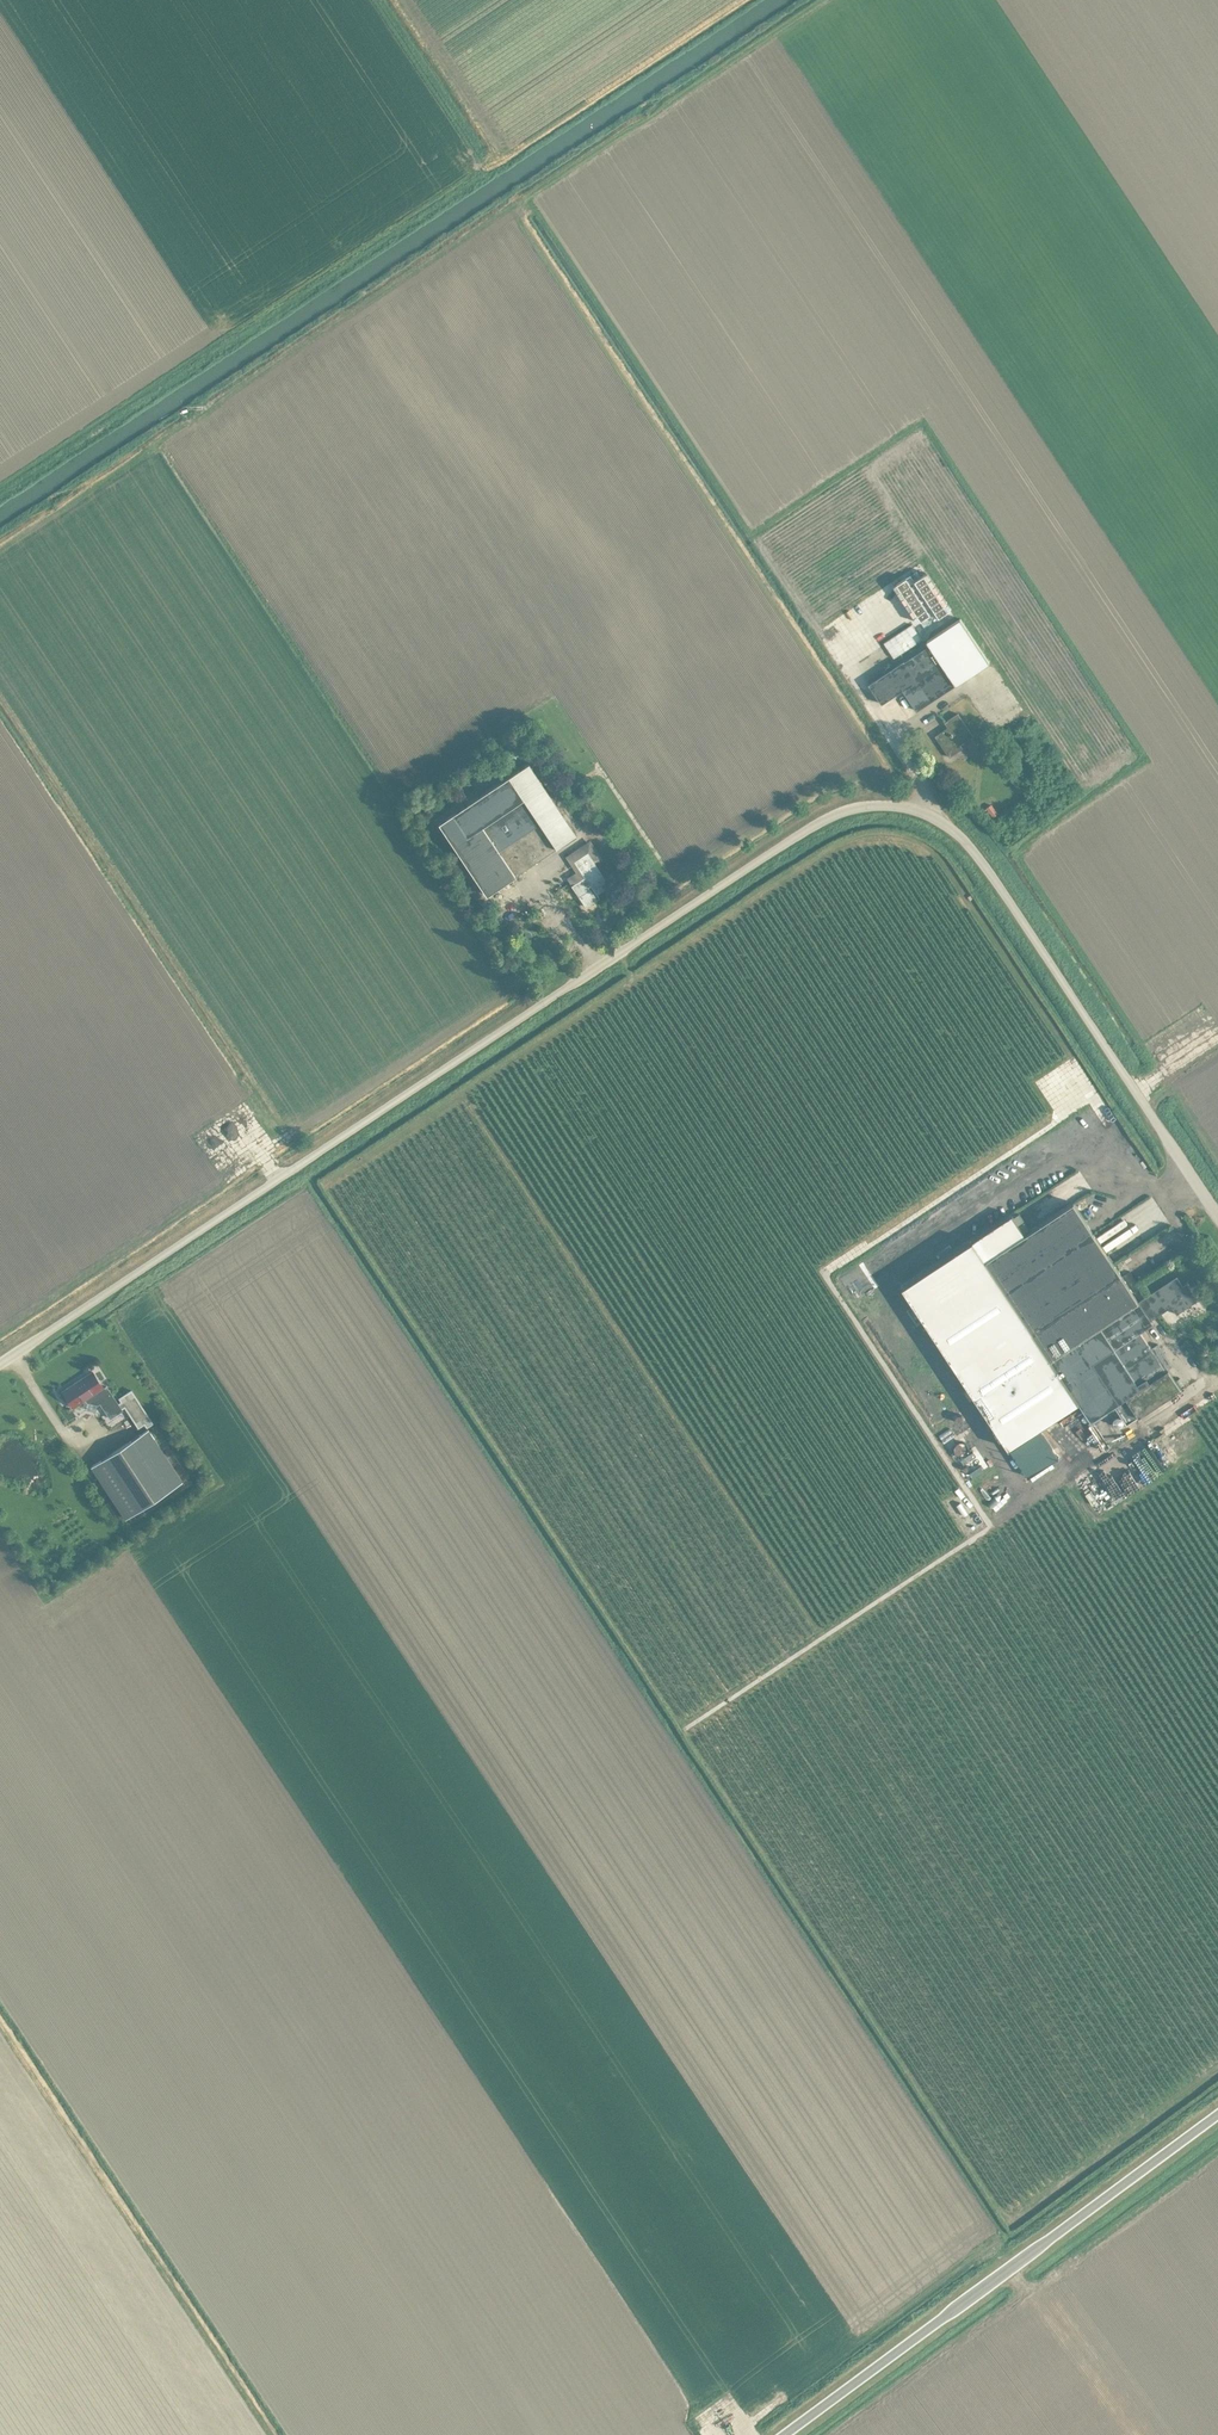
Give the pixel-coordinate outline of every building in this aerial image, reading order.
[(927,641),(930,645),(956,685),(989,663),(960,619),(927,641)] [(912,625),(884,643),(894,658),(922,640),(912,625)] [(956,685),(930,645),(929,646),(926,641),(902,657),(904,661),(868,685),(881,704),(902,690),(916,711),(956,685)] [(853,698),(860,695),(851,676),(844,679),(853,698)] [(987,681),(981,685),(988,695),(994,692),(987,681)] [(975,708),(983,703),(970,686),(963,691),(975,708)] [(960,744),(972,736),(957,714),(944,722),(947,727),(935,736),(949,757),(962,748),(960,744)] [(527,762),(450,813),(437,822),(485,894),(575,834),(527,762)] [(984,813),(990,806),(982,799),(976,805),(984,813)] [(600,857),(609,853),(600,833),(592,836),(600,857)] [(571,886),(585,907),(598,898),(596,894),(609,885),(587,853),(573,861),(583,877),(571,886)] [(1113,1197),(1085,1214),(1089,1221),(1118,1204),(1113,1197)] [(1152,1324),(1150,1320),(1138,1301),(1073,1203),(1036,1227),(1025,1234),(1024,1232),(1019,1225),(1018,1224),(1014,1217),(1012,1214),(902,1287),(1028,1477),(1058,1457),(1039,1428),(1078,1402),(1091,1420),(1114,1405),(1126,1424),(1180,1389),(1167,1370),(1165,1371),(1140,1332),(1152,1324)] [(1182,1286),(1176,1276),(1138,1301),(1150,1320),(1170,1306),(1176,1314),(1197,1300),(1186,1283),(1182,1286)] [(64,1390),(65,1391),(75,1406),(85,1399),(87,1402),(97,1405),(99,1403),(110,1418),(122,1410),(121,1409),(118,1405),(106,1386),(103,1388),(102,1387),(101,1388),(91,1373),(64,1390)] [(118,1405),(121,1409),(124,1406),(139,1428),(145,1424),(147,1428),(153,1425),(151,1421),(132,1392),(120,1399),(122,1403),(118,1405)] [(90,1466),(110,1497),(124,1518),(181,1481),(147,1429),(90,1466)]
